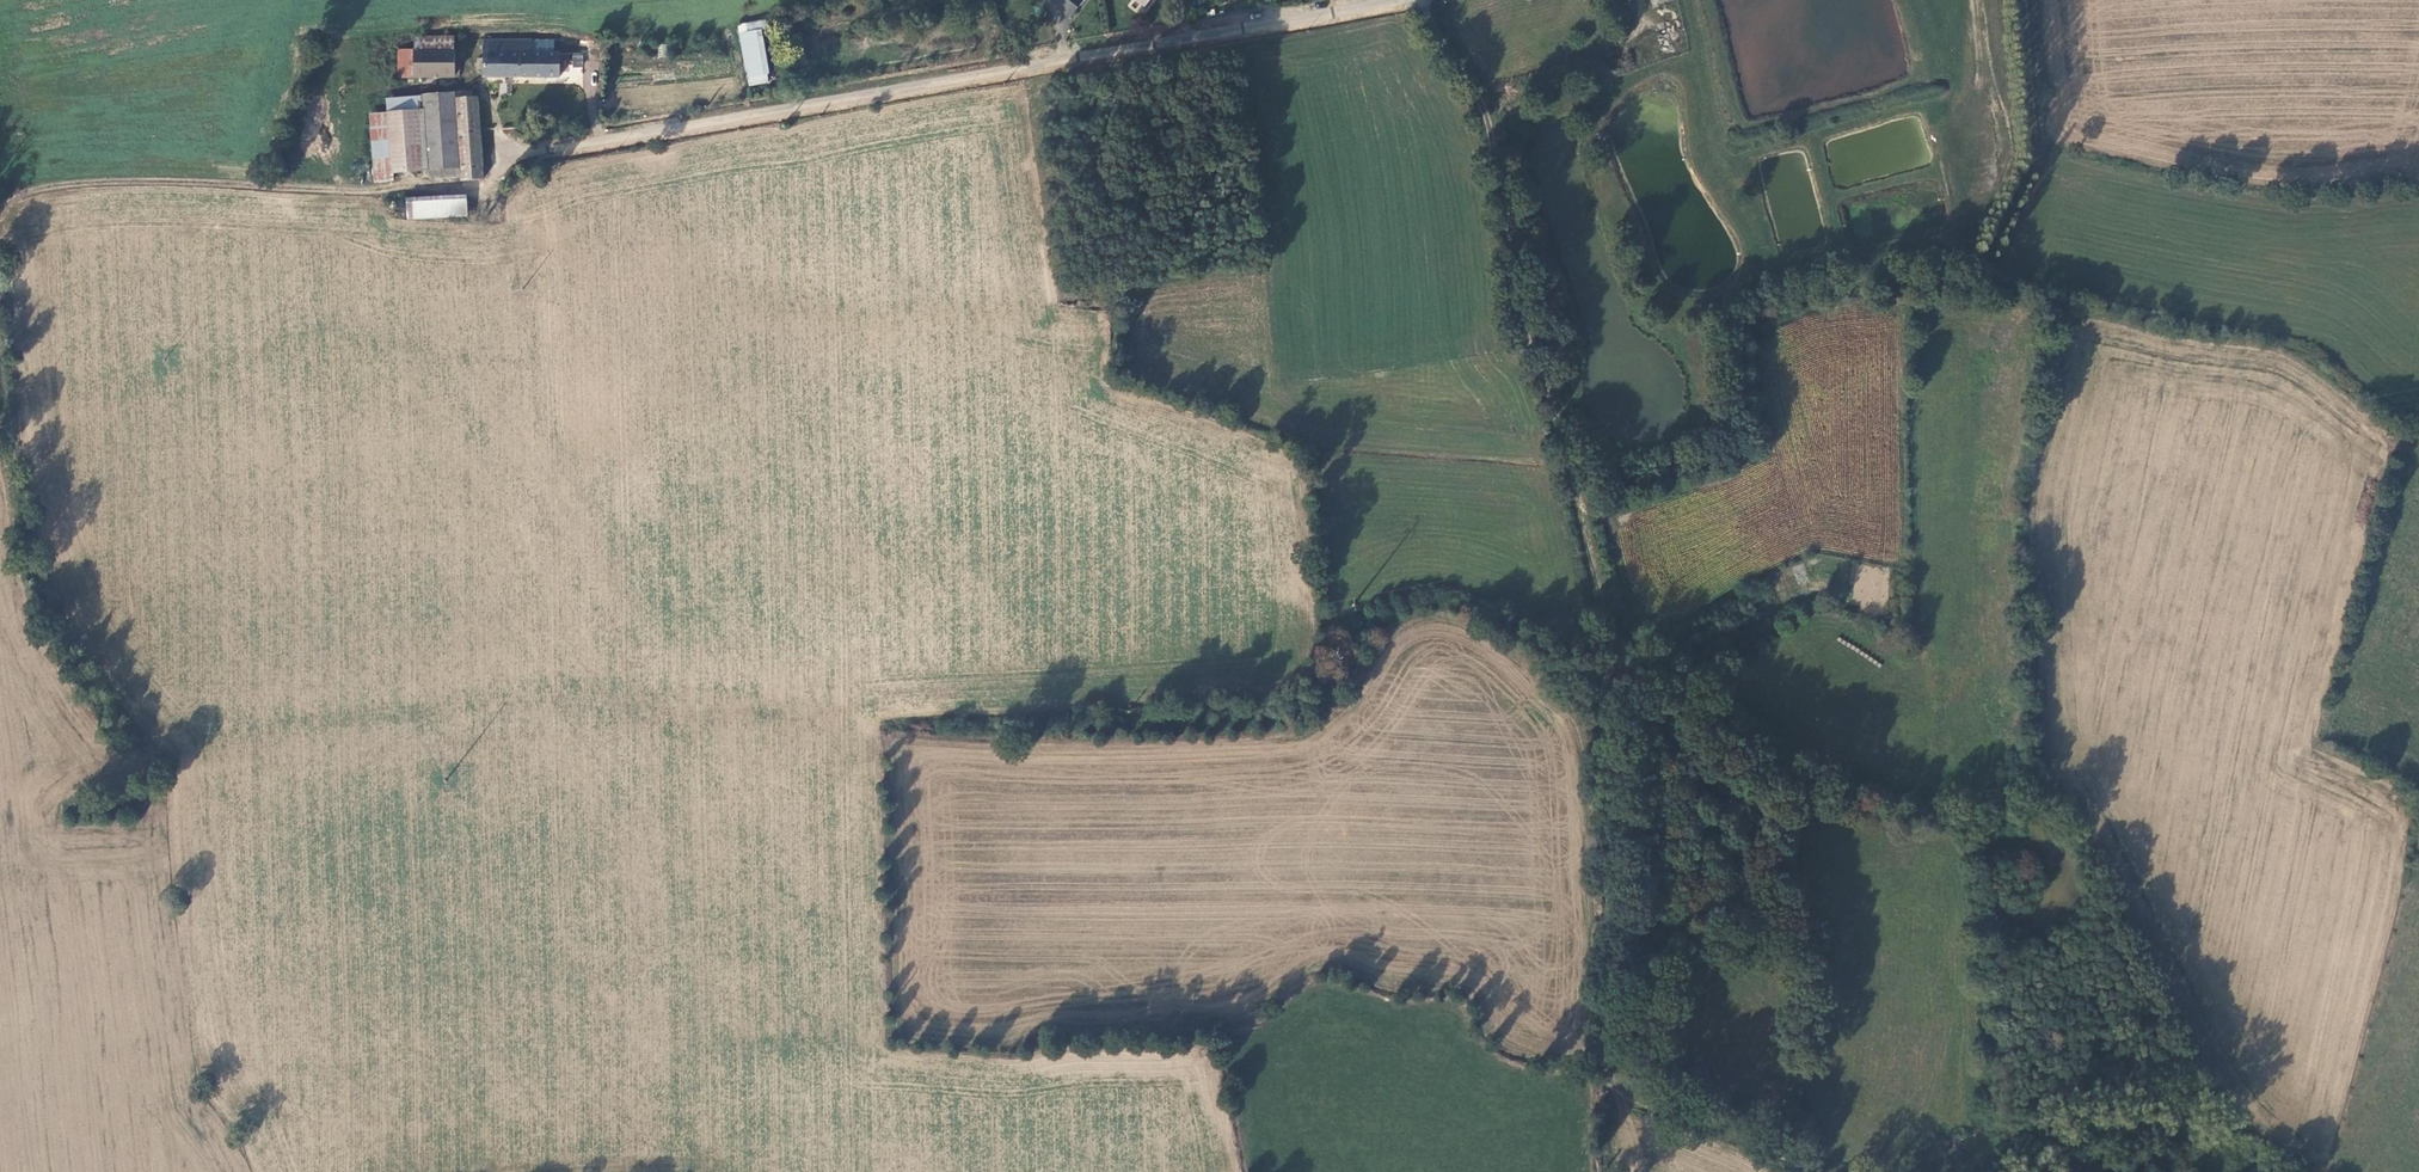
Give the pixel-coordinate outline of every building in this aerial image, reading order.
[(1066,18),(1081,0),(1043,0),(1066,18)] [(769,83),(761,21),(738,24),(746,86),(769,83)] [(416,34),(416,40),(416,51),(456,51),(455,34),(416,34)] [(563,50),(551,50),(535,50),(534,39),(485,39),(485,57),(485,69),(485,75),(563,75),(563,50)] [(400,75),(402,75),(455,75),(456,69),(456,55),(456,51),(416,51),(416,40),(403,40),(401,40),(400,75)] [(572,67),(583,68),(583,53),(573,53),(572,67)] [(431,175),(460,174),(458,95),(473,95),(473,90),(428,93),(431,168),(431,175)] [(428,93),(401,95),(389,95),(390,111),(373,111),(375,179),(397,179),(397,168),(431,168),(428,93)] [(483,179),(480,95),(473,95),(458,95),(460,174),(461,180),(483,179)] [(422,197),(406,197),(406,211),(407,218),(467,215),(467,207),(467,201),(422,201),(422,197)]
